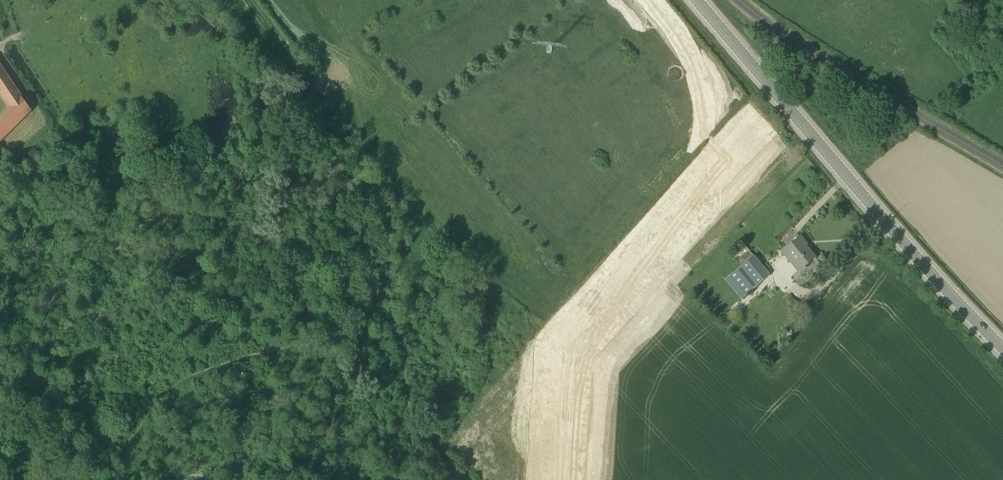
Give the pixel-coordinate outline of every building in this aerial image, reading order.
[(26,117),(32,111),(21,96),(0,65),(0,93),(9,107),(0,117),(0,142),(26,117)] [(798,272),(815,258),(805,246),(807,245),(800,236),(782,252),(798,272)] [(725,279),(741,299),(770,275),(766,271),(762,266),(754,256),(725,279)]
